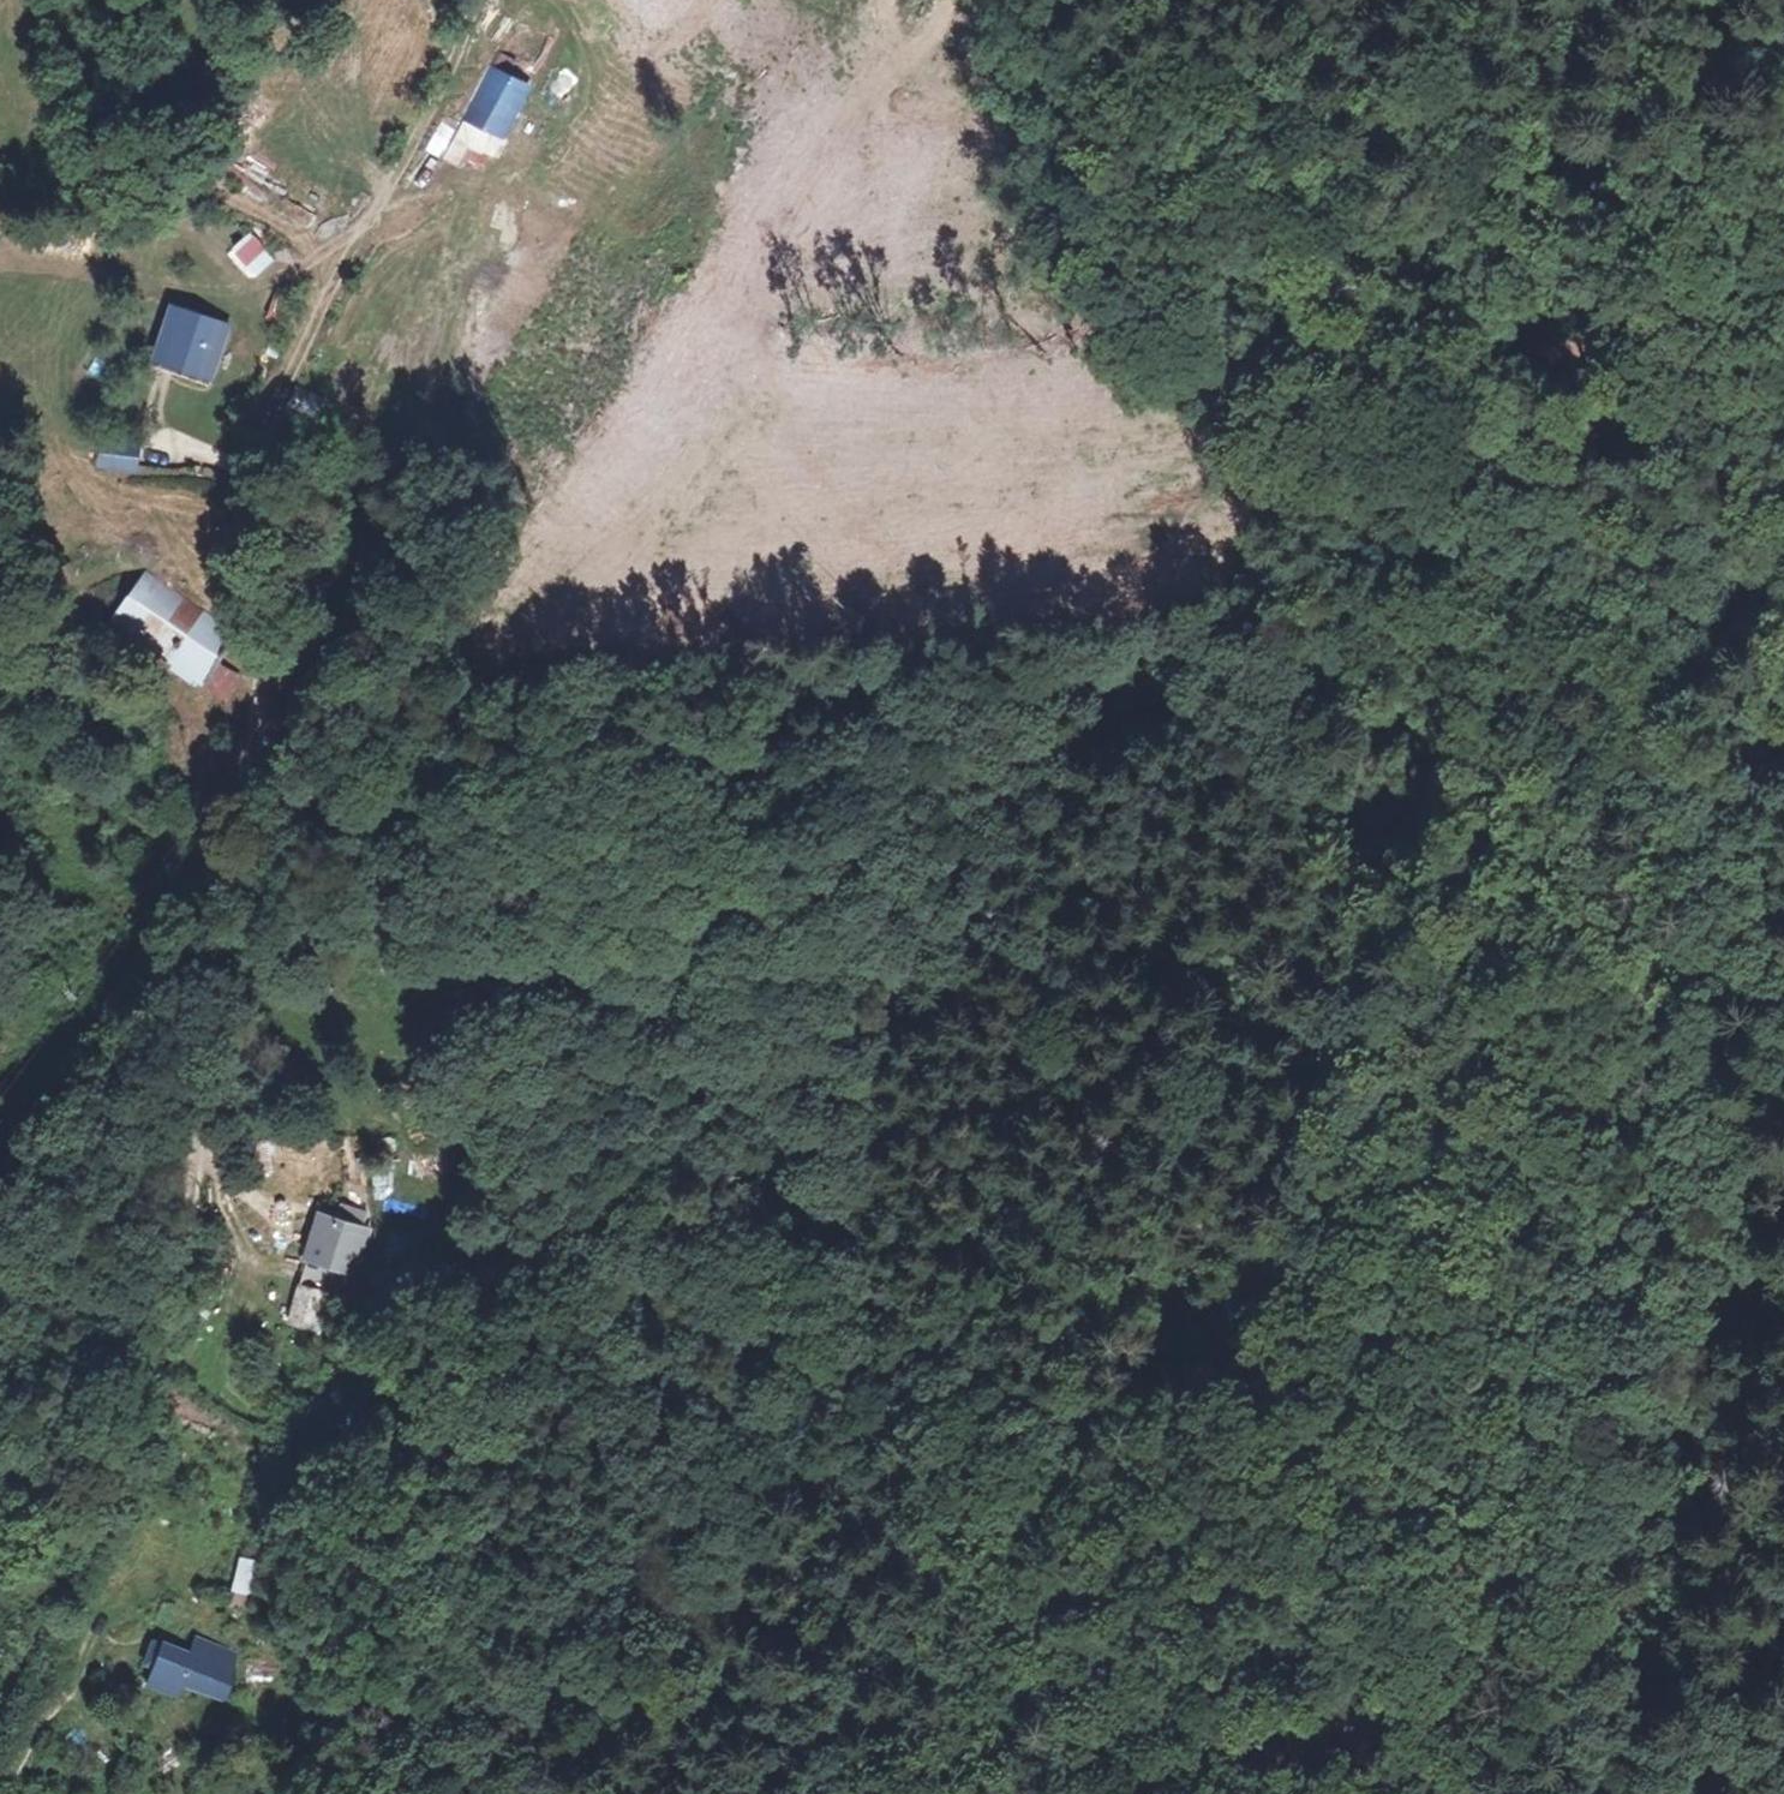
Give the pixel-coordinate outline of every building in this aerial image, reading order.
[(491,67),(466,125),(504,142),(530,84),(491,67)] [(275,255),(247,230),(228,251),(256,276),(275,255)] [(172,305),(151,361),(212,383),(233,328),(172,305)] [(139,455),(142,441),(102,433),(99,448),(139,455)] [(97,453),(96,469),(139,472),(140,456),(97,453)] [(108,625),(198,682),(229,634),(139,577),(108,625)] [(205,688),(227,702),(243,677),(221,663),(205,688)] [(341,1203),(338,1219),(364,1224),(368,1209),(341,1203)] [(312,1213),(301,1268),(361,1281),(372,1226),(364,1224),(338,1219),(312,1213)] [(299,1282),(287,1321),(316,1330),(328,1291),(299,1282)] [(236,1567),(232,1592),(250,1594),(253,1570),(236,1567)] [(218,1667),(162,1643),(143,1688),(179,1703),(185,1690),(205,1699),(207,1691),(218,1667)] [(236,1675),(218,1667),(207,1691),(225,1699),(236,1675)]
